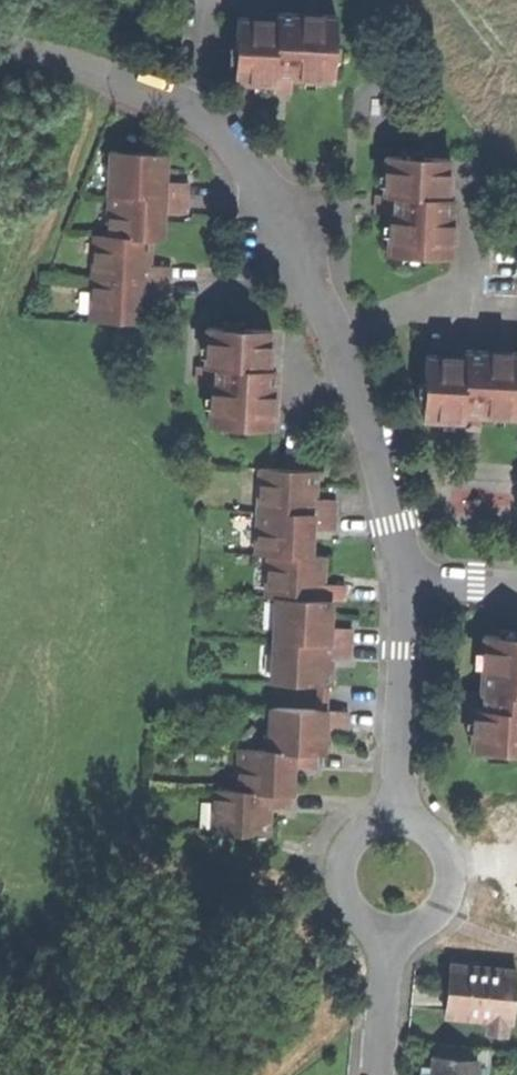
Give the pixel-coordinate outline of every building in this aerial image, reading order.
[(274,87),(292,87),(292,79),(334,81),(336,15),(277,13),(277,19),(237,18),(235,82),(274,84),(274,87)] [(108,194),(186,197),(187,182),(165,181),(165,169),(166,154),(110,152),(108,194)] [(453,257),(455,198),(449,197),(450,158),(387,156),(386,195),(381,194),(380,213),(390,214),(389,255),(453,257)] [(186,197),(108,194),(107,238),(151,239),(162,239),(163,225),(163,212),(186,212),(186,197)] [(380,213),(381,194),(373,194),(373,202),(373,213),(380,213)] [(170,265),(150,264),(150,252),(151,239),(107,238),(93,238),(92,278),(170,280),(170,265)] [(148,296),(169,297),(170,280),(92,278),(91,322),(147,324),(147,307),(148,296)] [(209,426),(273,429),(275,382),(276,369),(269,369),(271,329),(208,326),(206,365),(203,365),(202,384),(211,385),(209,426)] [(482,424),(482,415),(516,416),(516,352),(466,351),(466,357),(426,356),(424,419),(462,420),(462,423),(482,424)] [(202,384),(203,365),(195,365),(194,384),(202,384)] [(481,434),(482,424),(462,423),(462,433),(471,433),(481,434)] [(258,512),(336,514),(336,500),(315,499),(315,493),(316,471),(259,470),(258,512)] [(257,555),(267,555),(311,556),(312,535),(312,531),(335,532),(336,514),(258,512),(257,555)] [(275,598),(331,601),(343,601),(344,584),(323,584),(324,579),(324,557),(311,556),(267,555),(266,598),(275,598)] [(331,623),(331,601),(275,598),(274,640),(351,643),(351,629),(331,628),(331,623)] [(516,753),(516,638),(484,637),(483,691),(473,691),(472,709),(471,751),(516,753)] [(332,664),(332,659),(350,660),(351,643),(274,640),(272,683),(316,685),(327,685),(331,685),(332,664)] [(326,709),(327,685),(316,685),(315,709),(326,709)] [(472,709),(473,691),(463,691),(463,699),(463,709),(472,709)] [(268,751),(317,754),(323,755),(324,731),(324,727),(347,728),(348,710),(326,709),(315,709),(269,707),(268,751)] [(238,750),(236,792),(291,794),(292,772),(292,768),(316,769),(317,754),(268,751),(238,750)] [(291,794),(236,792),(213,791),(211,834),(267,836),(268,814),(268,810),(291,811),(291,794)] [(505,1034),(506,1021),(512,1021),(516,970),(449,965),(447,986),(445,1016),(488,1019),(487,1033),(505,1034)] [(489,1048),(436,1044),(434,1060),(421,1059),(420,1074),(487,1074),(489,1048)]
